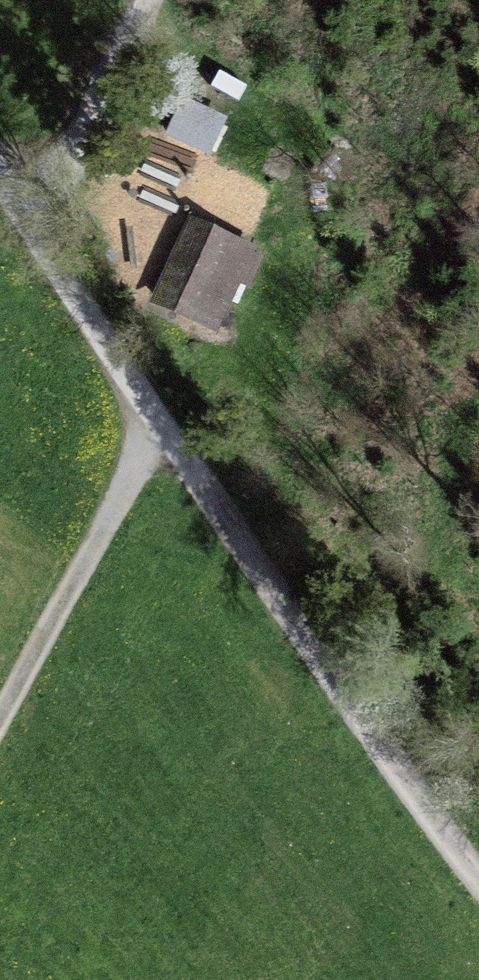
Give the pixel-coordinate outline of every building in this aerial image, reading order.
[(273,242),(202,207),(158,295),(229,330),(273,242)]
